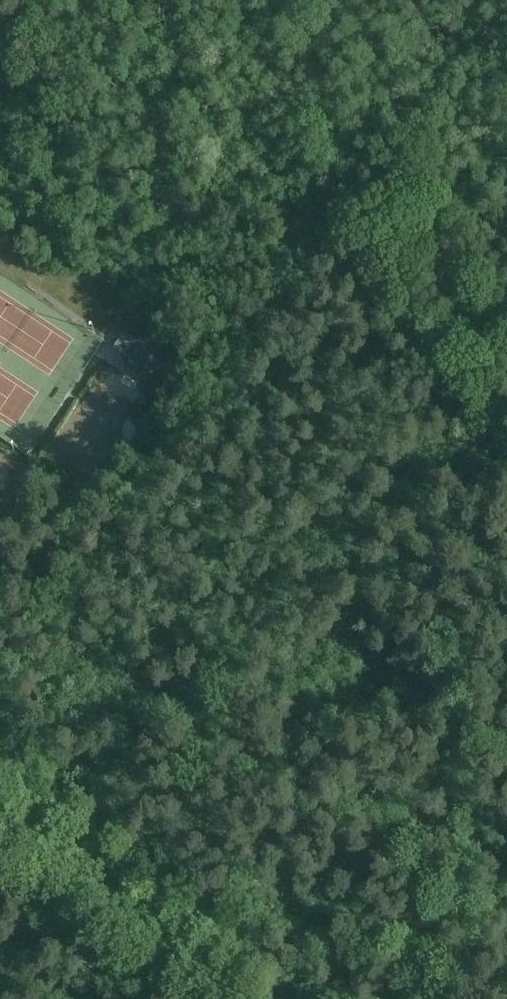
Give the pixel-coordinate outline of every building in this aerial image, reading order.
[(177,354),(167,348),(146,335),(126,366),(157,386),(177,354)] [(34,434),(21,377),(0,382),(0,426),(6,425),(9,440),(34,434)]
